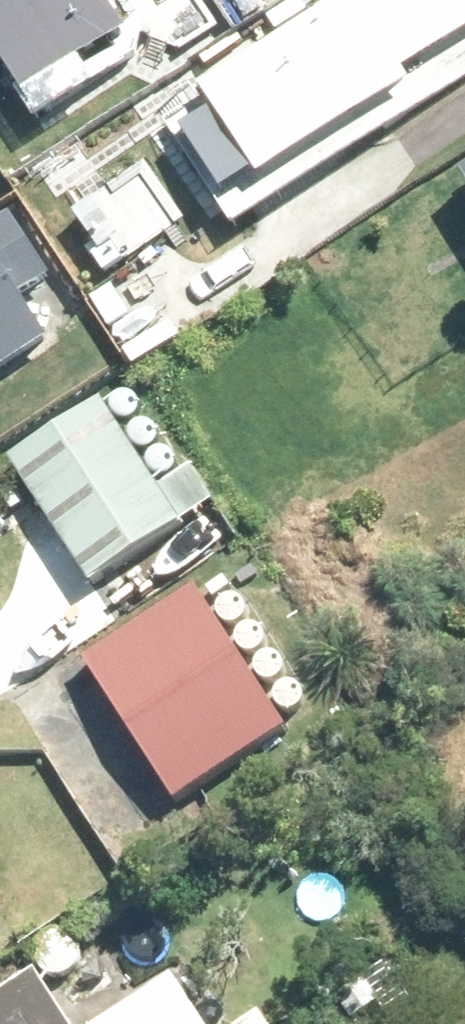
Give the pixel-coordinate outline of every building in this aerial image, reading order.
[(14,88),(117,22),(103,0),(0,0),(0,67),(14,88)] [(249,171),(404,76),(397,61),(464,23),(464,0),(320,0),(190,81),(249,171)] [(452,165),(464,188),(464,157),(452,165)] [(50,332),(24,291),(53,273),(13,207),(0,215),(0,362),(50,332)] [(90,396),(1,455),(81,579),(169,522),(166,514),(202,491),(182,460),(147,483),(90,396)] [(188,584),(162,601),(173,621),(201,604),(188,584)] [(10,933),(0,918),(0,940),(10,933)] [(26,967),(0,985),(0,1023),(63,1023),(26,967)] [(81,1022),(82,1023),(202,1023),(168,969),(81,1022)] [(348,1016),(376,998),(361,975),(333,994),(348,1016)] [(227,1023),(260,1023),(250,1009),(227,1023)]
